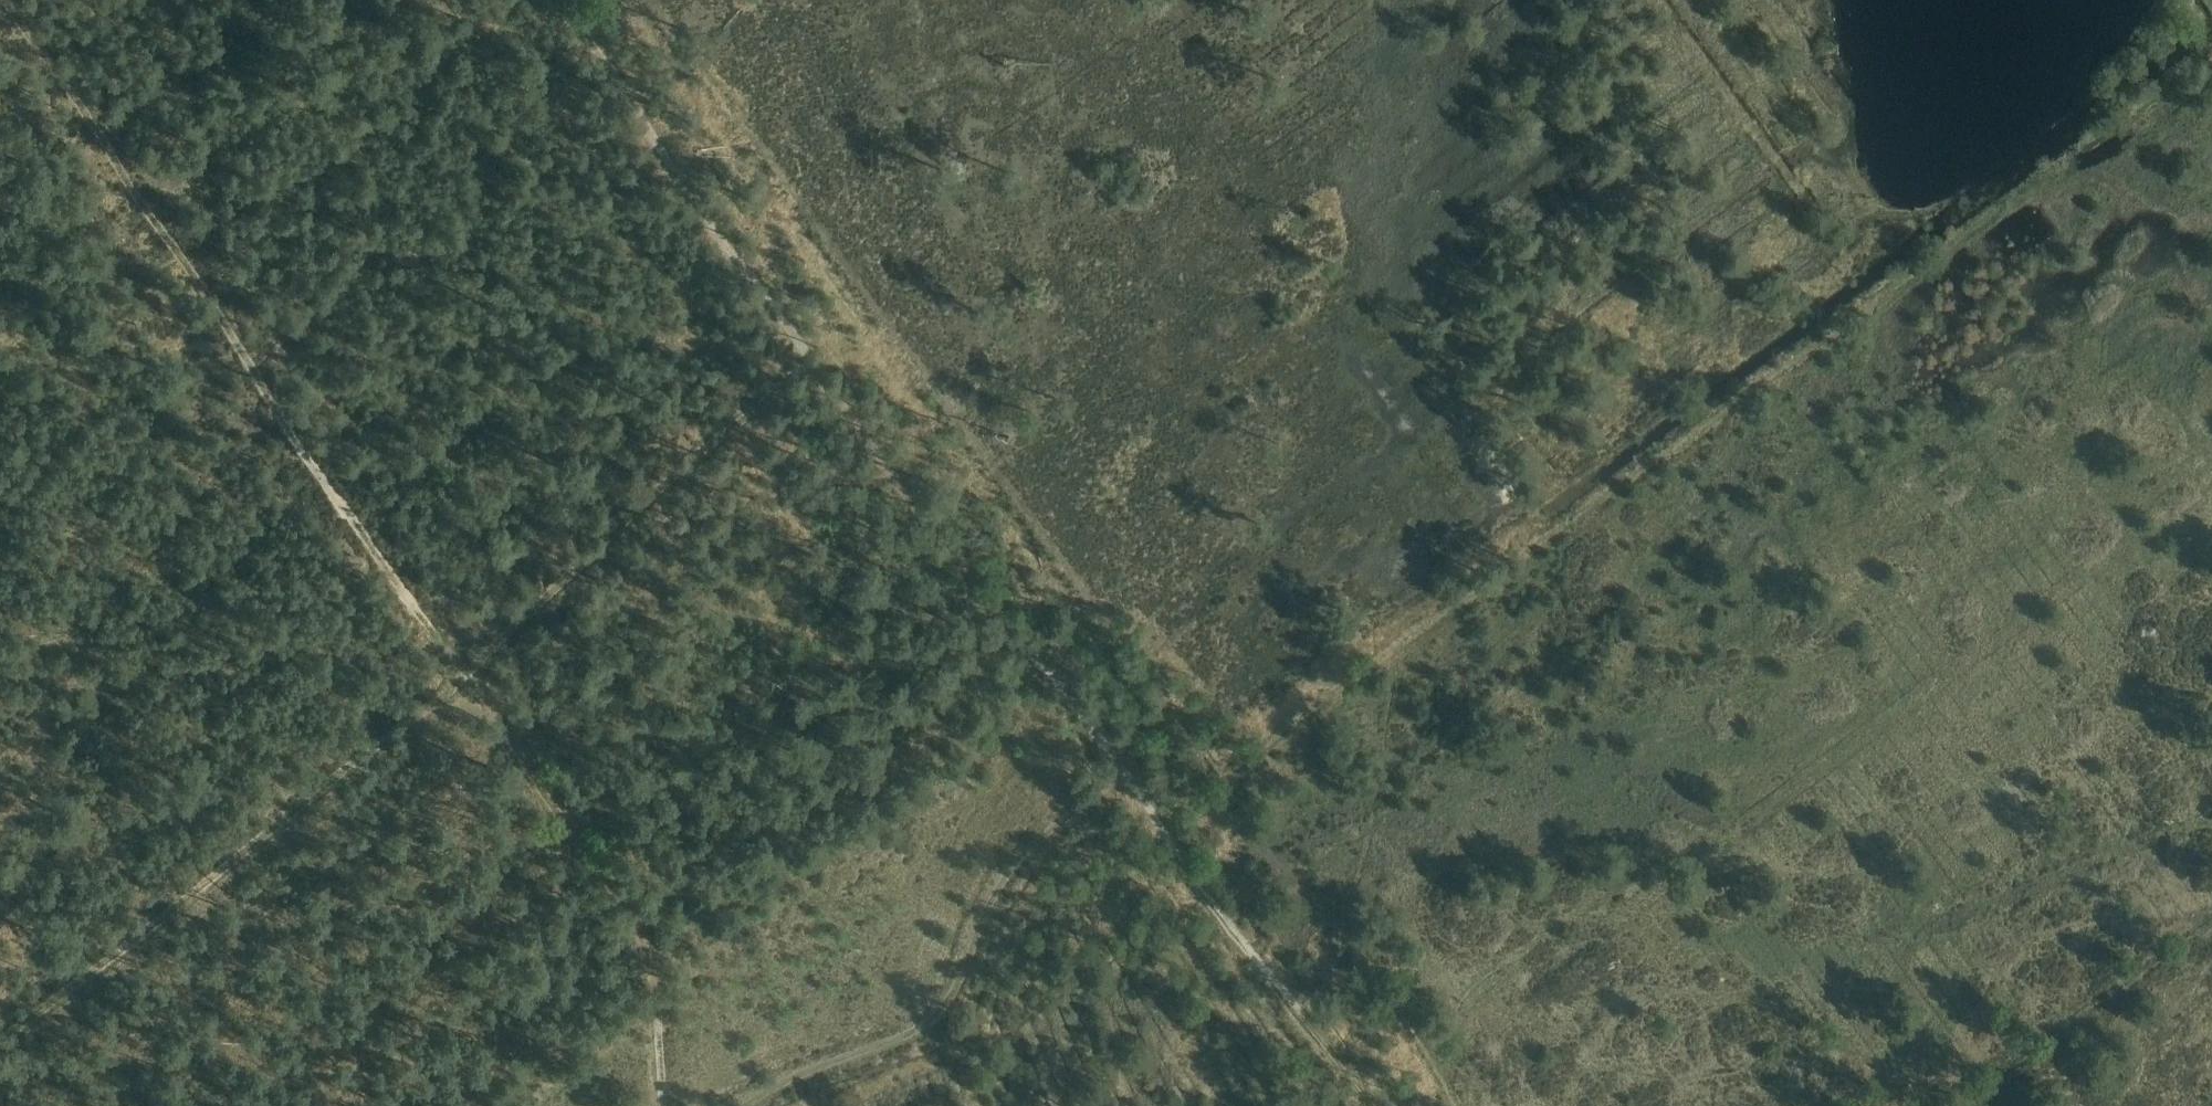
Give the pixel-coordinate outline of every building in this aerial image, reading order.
[(888,539),(881,519),(870,522),(877,542),(888,539)]
